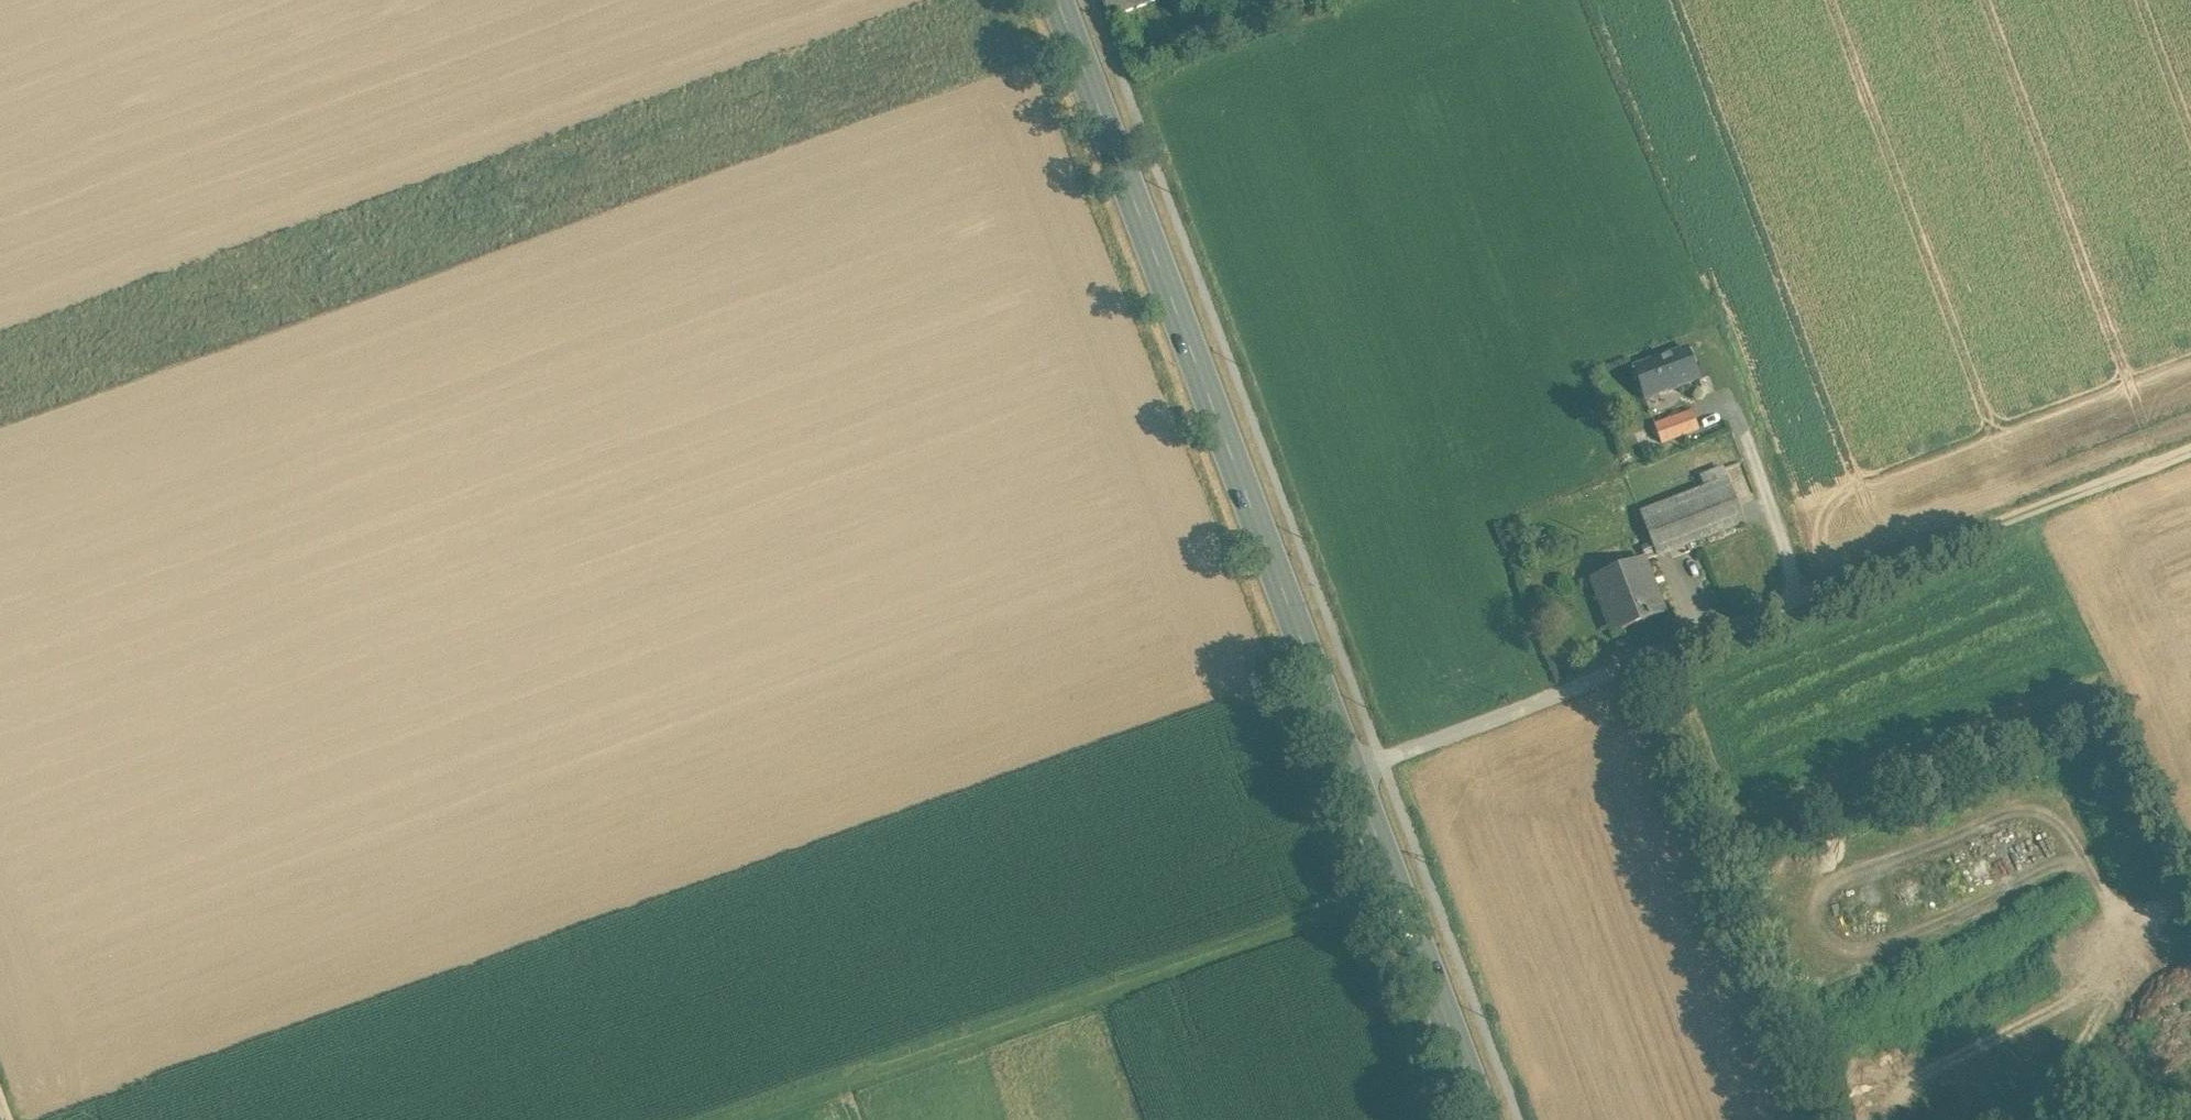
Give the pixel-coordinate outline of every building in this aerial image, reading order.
[(1109,18),(1145,5),(1143,0),(1103,0),(1109,18)] [(1686,348),(1633,368),(1644,399),(1698,379),(1686,348)] [(1692,412),(1655,426),(1661,443),(1698,429),(1692,412)] [(1724,469),(1701,477),(1705,490),(1728,481),(1724,469)] [(1705,490),(1654,509),(1670,550),(1744,522),(1728,481),(1705,490)] [(1670,550),(1654,509),(1640,514),(1656,555),(1670,550)] [(1644,559),(1591,579),(1612,634),(1665,613),(1644,559)]
